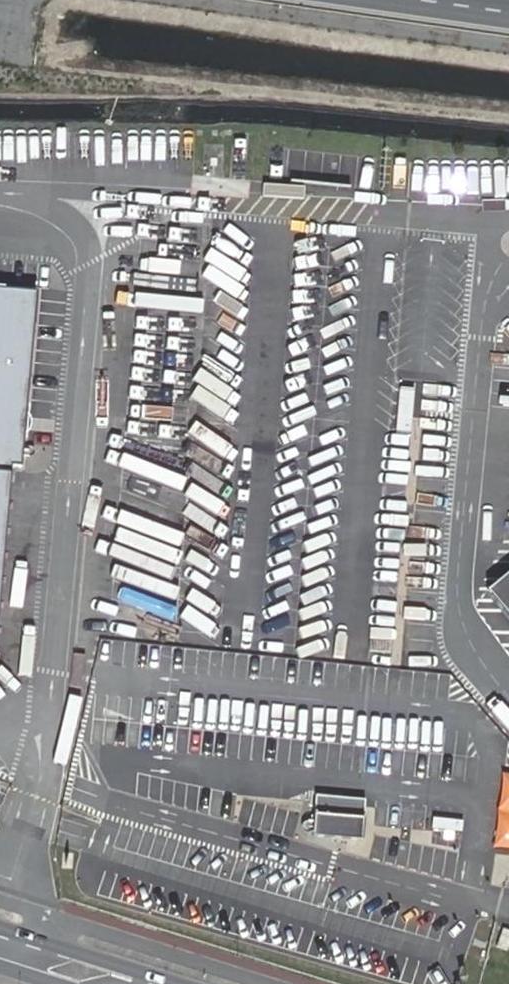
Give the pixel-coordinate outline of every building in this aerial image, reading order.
[(41,296),(0,292),(0,650),(16,471),(26,472),(41,296)] [(508,613),(508,571),(488,588),(508,613)] [(471,818),(439,817),(440,764),(428,764),(426,835),(470,837),(471,818)] [(504,771),(498,847),(508,848),(508,771),(504,771)] [(367,839),(370,798),(320,795),(317,835),(367,839)]
